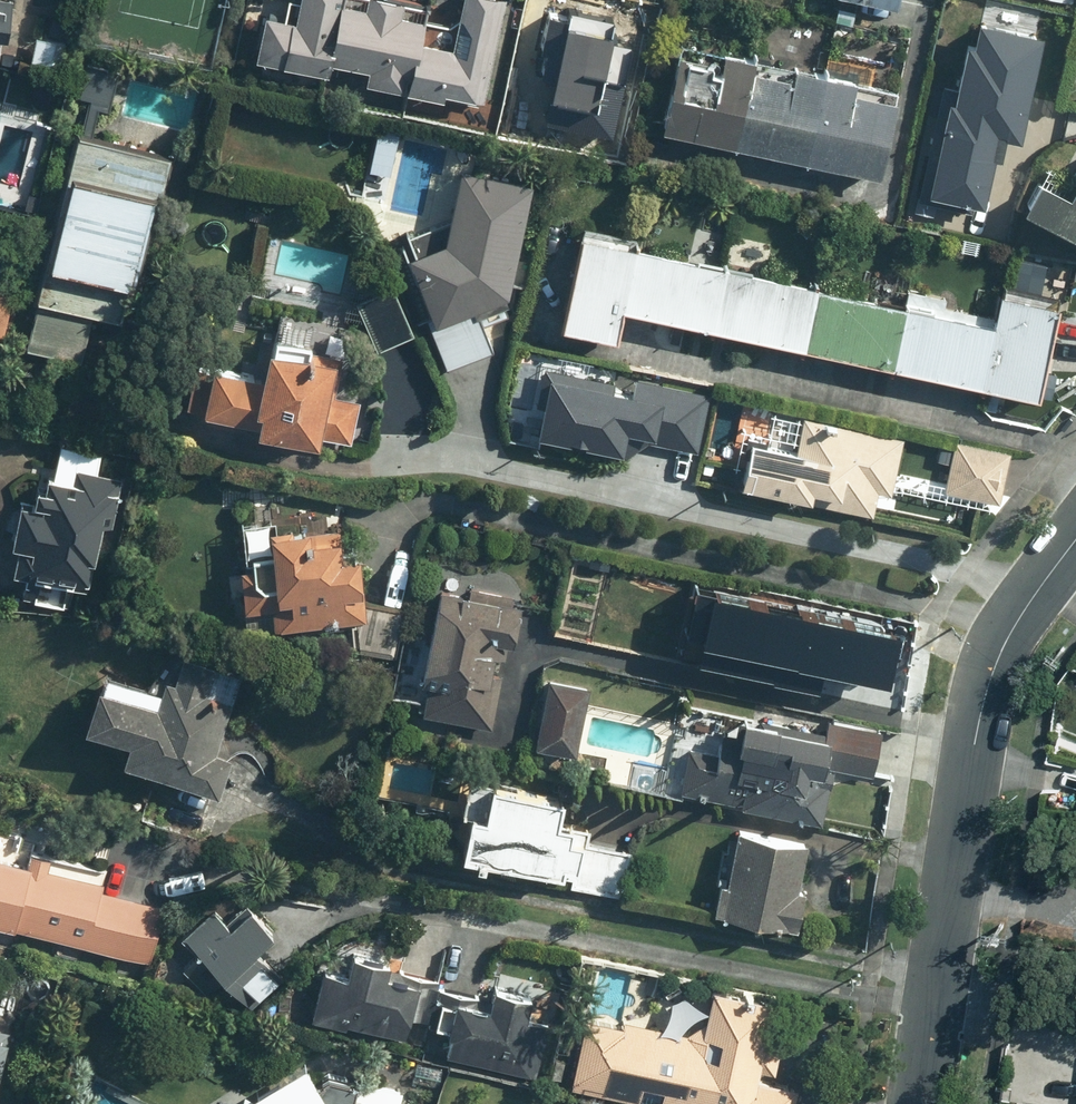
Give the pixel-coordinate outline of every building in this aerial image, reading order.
[(9,42),(11,0),(0,0),(0,41),(9,42)] [(297,26),(265,21),(258,64),(327,75),(330,63),(339,6),(340,0),(302,0),(297,26)] [(422,26),(400,22),(403,5),(374,0),(359,0),(357,9),(339,6),(330,63),(369,69),(366,88),(405,94),(411,61),(416,62),(422,26)] [(461,7),(439,3),(435,28),(422,26),(416,62),(411,61),(405,94),(444,101),(445,95),(483,101),(499,0),(463,0),(461,7)] [(898,10),(900,0),(851,0),(898,10)] [(568,12),(552,105),(558,106),(554,123),(612,134),(628,43),(609,40),(612,20),(568,12)] [(1008,169),(1015,131),(1027,133),(1045,36),(969,22),(958,83),(938,79),(914,208),(987,221),(998,167),(1008,169)] [(756,67),(723,60),(721,68),(676,59),(661,133),(881,178),(896,104),(852,95),(854,87),(791,74),(789,82),(754,75),(756,67)] [(117,71),(87,65),(81,99),(111,104),(117,71)] [(84,365),(95,317),(122,324),(151,198),(160,200),(168,160),(77,140),(29,352),(84,365)] [(456,178),(442,248),(408,265),(447,370),(493,353),(482,324),(507,318),(506,310),(530,193),(456,178)] [(1066,203),(1036,187),(1022,213),(1075,242),(1075,184),(1066,203)] [(891,371),(904,309),(581,242),(562,333),(617,344),(623,316),(891,371)] [(388,290),(356,309),(381,353),(413,335),(388,290)] [(904,309),(891,371),(1040,402),(1059,309),(999,297),(994,318),(942,308),(944,298),(908,291),(904,309)] [(0,299),(0,347),(5,348),(14,302),(0,299)] [(354,452),(377,436),(333,388),(336,372),(267,360),(263,382),(199,370),(191,416),(255,428),(253,438),(322,450),(328,415),(354,452)] [(632,400),(613,397),(614,385),(548,377),(541,437),(544,437),(623,458),(628,437),(699,455),(707,397),(635,383),(632,400)] [(874,519),(879,491),(894,494),(905,441),(746,410),(735,468),(748,470),(744,493),(874,519)] [(88,591),(102,517),(113,519),(121,479),(100,475),(103,455),(58,447),(52,481),(39,479),(34,510),(19,507),(11,548),(18,549),(13,577),(25,579),(20,603),(66,611),(70,588),(88,591)] [(1011,456),(951,448),(944,497),(1004,506),(1011,456)] [(269,560),(239,563),(244,616),(274,613),(275,631),(364,623),(359,564),(338,566),(335,534),(267,540),(269,560)] [(716,582),(700,656),(808,679),(815,646),(874,658),(882,616),(716,582)] [(427,717),(492,726),(496,696),(490,695),(495,658),(510,660),(517,604),(436,593),(423,692),(430,693),(427,717)] [(131,746),(123,767),(156,780),(142,815),(205,838),(233,763),(214,756),(242,681),(182,658),(167,696),(109,675),(88,730),(131,746)] [(588,692),(549,685),(536,754),(575,761),(588,692)] [(825,828),(835,784),(849,787),(851,777),(875,783),(886,737),(826,724),(823,736),(744,718),(739,741),(726,738),(721,759),(692,752),(683,796),(825,828)] [(583,847),(570,845),(573,832),(556,829),(561,806),(494,792),(487,825),(473,822),(465,863),(563,882),(564,876),(577,879),(583,847)] [(803,896),(800,896),(807,852),(726,839),(713,921),(797,934),(803,896)] [(105,873),(0,848),(0,927),(148,961),(162,903),(102,889),(105,873)] [(277,981),(254,956),(271,939),(248,914),(230,931),(213,913),(180,943),(197,961),(184,974),(207,999),(221,987),(244,1012),(277,981)] [(414,992),(386,986),(390,969),(354,961),(351,978),(328,974),(318,1024),(403,1042),(414,992)] [(766,1046),(775,1004),(714,991),(706,1025),(686,1000),(662,1022),(678,1040),(635,1027),(608,1066),(602,1099),(631,1103),(638,1103),(641,1089),(664,1095),(662,1103),(794,1103),(796,1091),(758,1083),(760,1075),(774,1078),(780,1049),(766,1046)] [(548,1027),(527,1022),(532,1001),(493,992),(488,1013),(459,1007),(447,1059),(536,1079),(548,1027)] [(303,1075),(259,1103),(322,1103),(303,1075)] [(359,1087),(356,1103),(399,1103),(401,1094),(359,1087)]
